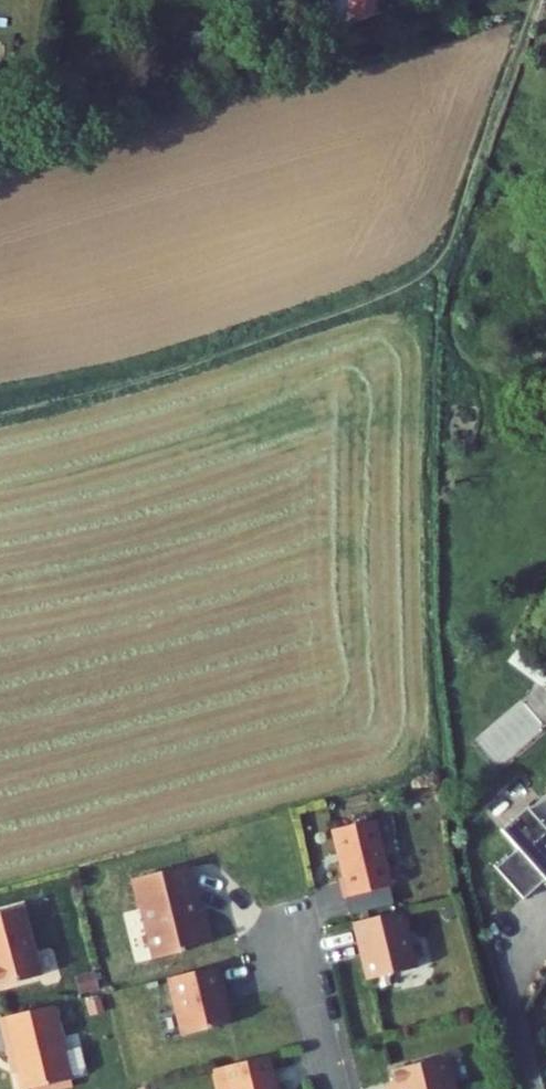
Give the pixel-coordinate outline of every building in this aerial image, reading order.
[(311,35),(360,20),(364,0),(319,0),(311,35)] [(530,837),(523,833),(506,859),(526,872),(509,898),(545,921),(545,920),(545,813),(530,837)] [(366,842),(325,851),(336,897),(332,898),(337,916),(381,907),(366,842)] [(182,885),(124,898),(131,929),(138,928),(149,978),(175,972),(174,968),(204,962),(197,930),(187,931),(183,917),(189,915),(182,885)] [(0,929),(0,1002),(32,995),(16,925),(0,929)] [(399,928),(347,940),(352,961),(355,960),(358,972),(355,976),(360,998),(402,988),(407,980),(400,950),(403,945),(399,928)] [(215,1009),(209,984),(160,995),(166,1024),(168,1023),(175,1052),(221,1042),(217,1022),(215,1021),(212,1010),(215,1009)] [(46,1020),(0,1030),(0,1052),(8,1088),(61,1088),(55,1062),(46,1020)] [(72,1058),(55,1062),(61,1088),(75,1088),(78,1085),(72,1058)] [(203,1086),(203,1088),(260,1088),(256,1074),(203,1086)] [(439,1076),(384,1088),(442,1088),(439,1076)]
